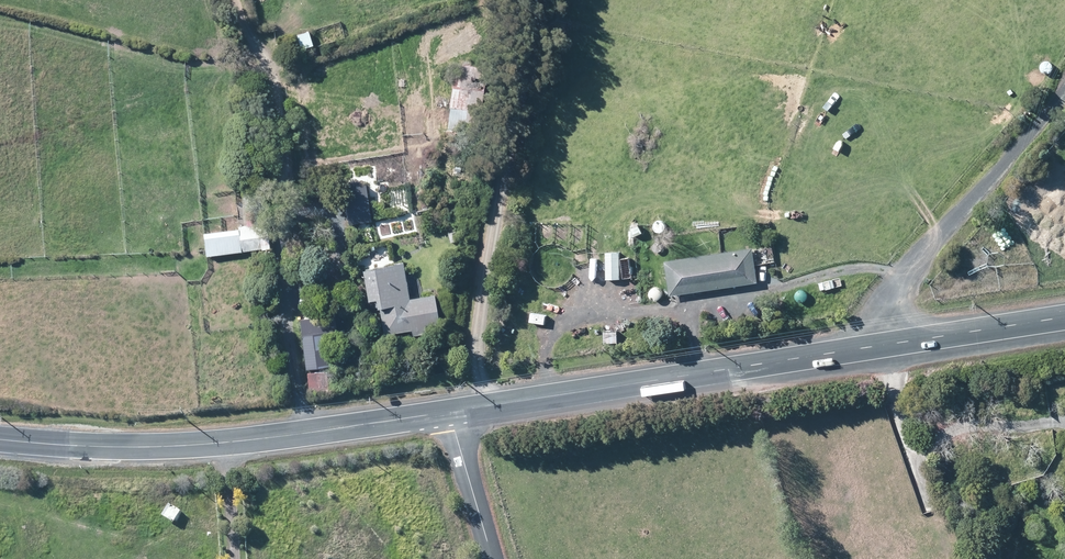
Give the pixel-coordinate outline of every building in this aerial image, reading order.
[(204,233),(207,258),(242,254),(239,230),(204,233)] [(665,263),(670,297),(755,286),(750,252),(665,263)] [(369,299),(380,298),(386,337),(413,332),(414,337),(430,334),(428,324),(440,322),(436,292),(409,296),(409,294),(410,294),(405,259),(364,265),(369,299)] [(333,362),(331,362),(326,316),(301,319),(306,364),(309,399),(336,396),(333,362)] [(622,331),(605,331),(605,343),(622,343),(622,331)]
